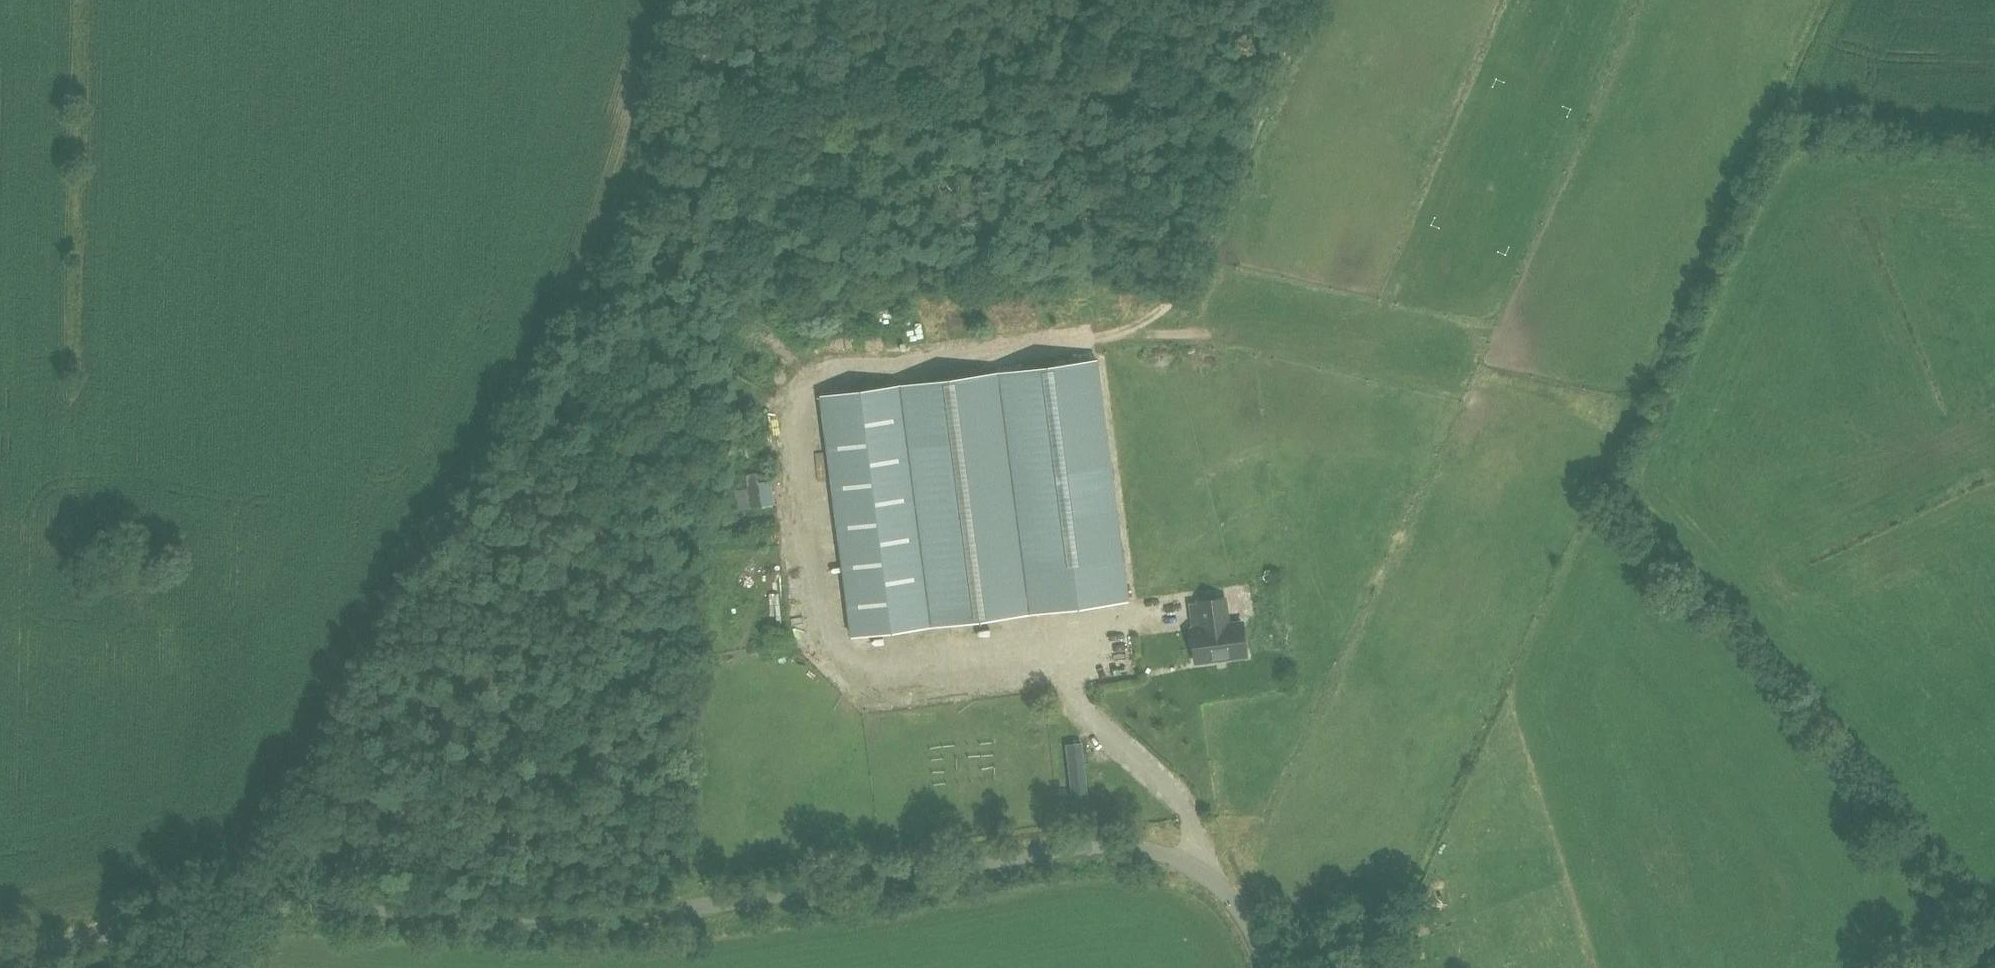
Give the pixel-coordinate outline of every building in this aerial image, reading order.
[(1046,293),(1030,294),(1031,306),(1047,304),(1046,293)] [(1097,361),(822,396),(852,634),(1128,599),(1097,361)] [(782,512),(780,482),(767,483),(770,513),(782,512)] [(1191,628),(1195,660),(1246,654),(1242,621),(1227,623),(1224,596),(1198,600),(1201,626),(1191,628)]
